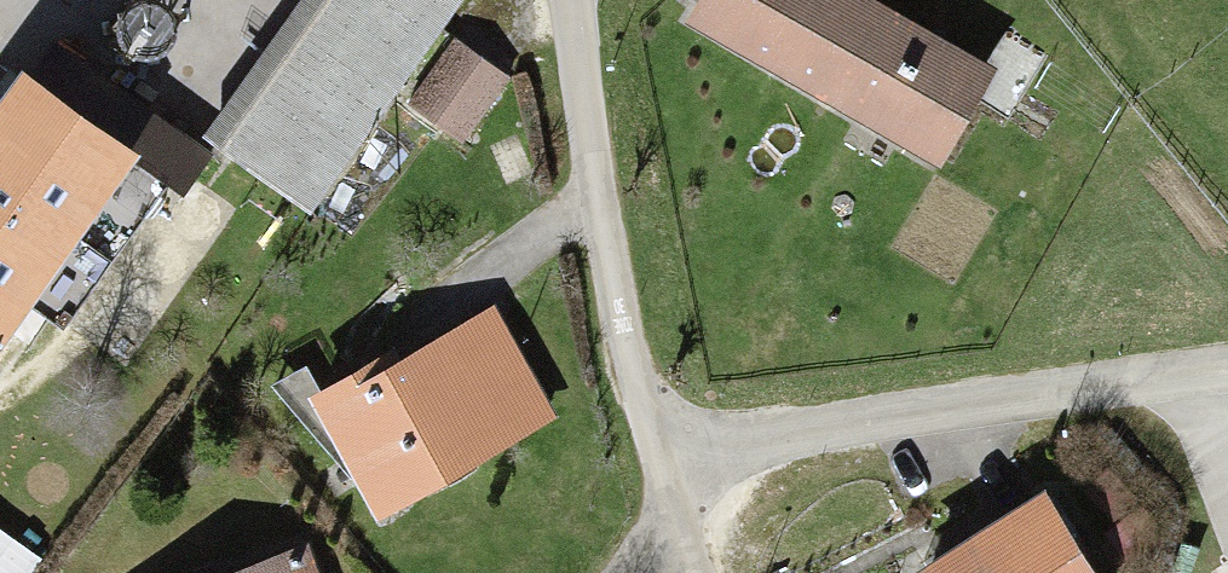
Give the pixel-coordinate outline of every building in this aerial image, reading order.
[(311,198),(452,0),(318,0),(222,135),(311,198)] [(692,23),(932,152),(980,63),(863,0),(704,0),(692,23)] [(455,37),(416,97),(480,138),(519,77),(455,37)] [(118,156),(18,86),(0,111),(0,324),(118,156)] [(486,317),(307,404),(362,514),(540,426),(486,317)] [(914,562),(921,572),(1080,572),(1032,492),(914,562)] [(238,572),(314,572),(307,550),(238,572)]
